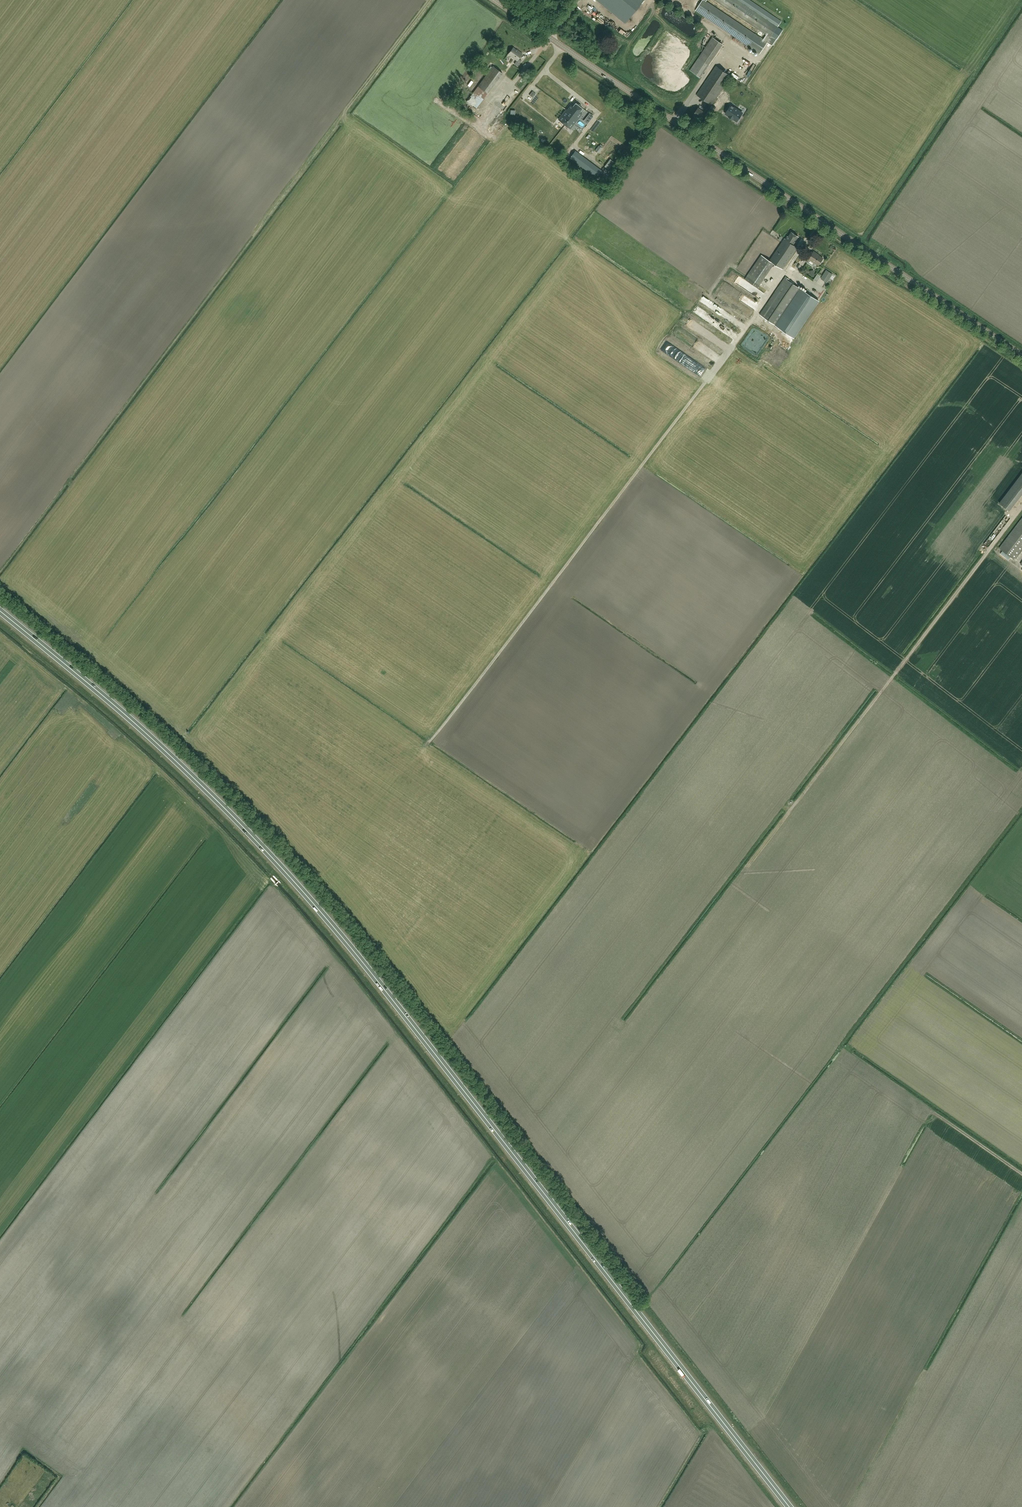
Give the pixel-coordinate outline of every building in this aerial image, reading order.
[(632,23),(648,0),(600,0),(599,1),(632,23)] [(696,11),(760,54),(767,42),(770,37),(771,37),(778,27),(738,0),(715,0),(767,35),(763,40),(704,0),(703,0),(696,11)] [(713,37),(691,70),(701,76),(723,43),(713,37)] [(519,59),(522,54),(519,51),(518,52),(513,48),(508,54),(517,61),(515,64),(518,66),(521,61),(519,59)] [(487,94),(503,73),(493,66),(477,86),(477,87),(487,94)] [(706,113),(731,76),(716,66),(697,95),(709,103),(703,111),(698,108),(693,116),(695,118),(695,119),(699,121),(702,122),(708,114),(706,113)] [(480,96),(480,95),(473,91),(467,101),(477,107),(482,97),(480,96)] [(558,119),(570,129),(582,114),(579,112),(582,108),(581,107),(580,105),(579,104),(577,104),(576,103),(573,107),(571,105),(567,110),(566,109),(558,119)] [(731,105),(725,113),(730,116),(729,117),(733,119),(737,121),(740,118),(741,117),(740,117),(743,113),(734,107),(732,106),(732,105),(732,106),(731,105)] [(596,178),(602,171),(575,151),(570,158),(596,178)] [(799,237),(794,234),(794,233),(793,232),(792,232),(791,232),(788,236),(787,236),(785,239),(785,238),(770,260),(774,263),(783,269),(797,247),(793,244),(799,237)] [(819,265),(823,258),(817,254),(814,251),(810,257),(808,255),(804,260),(807,262),(810,259),(819,265)] [(758,288),(760,285),(774,263),(762,255),(747,277),(745,280),(758,288)] [(832,274),(826,270),(821,278),(827,282),(832,274)] [(785,277),(785,278),(760,315),(794,337),(818,300),(788,280),(789,279),(785,277)] [(753,317),(756,312),(742,303),(738,308),(753,317)] [(1021,494),(1021,473),(999,503),(1009,510),(1021,494)] [(999,548),(1014,559),(1021,549),(1021,518),(999,548)]
